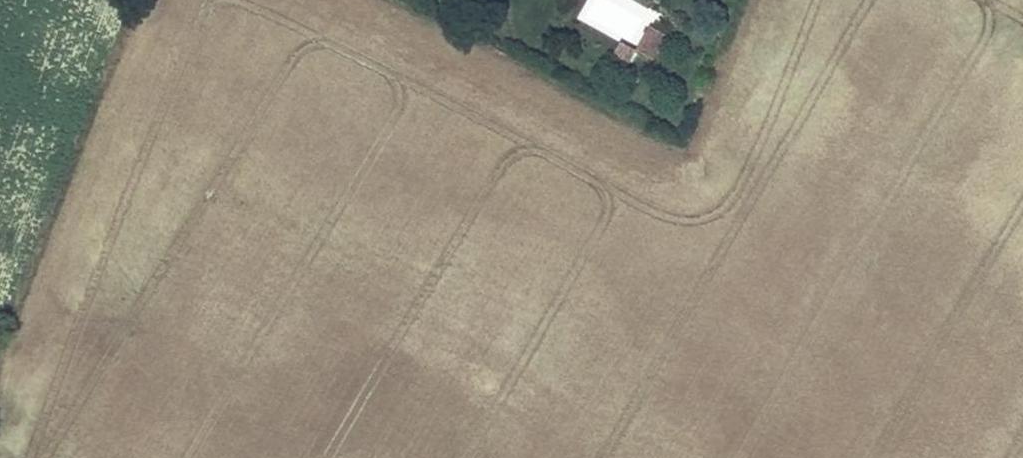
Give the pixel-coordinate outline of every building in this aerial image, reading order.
[(652,65),(668,36),(651,27),(636,57),(652,65)]
